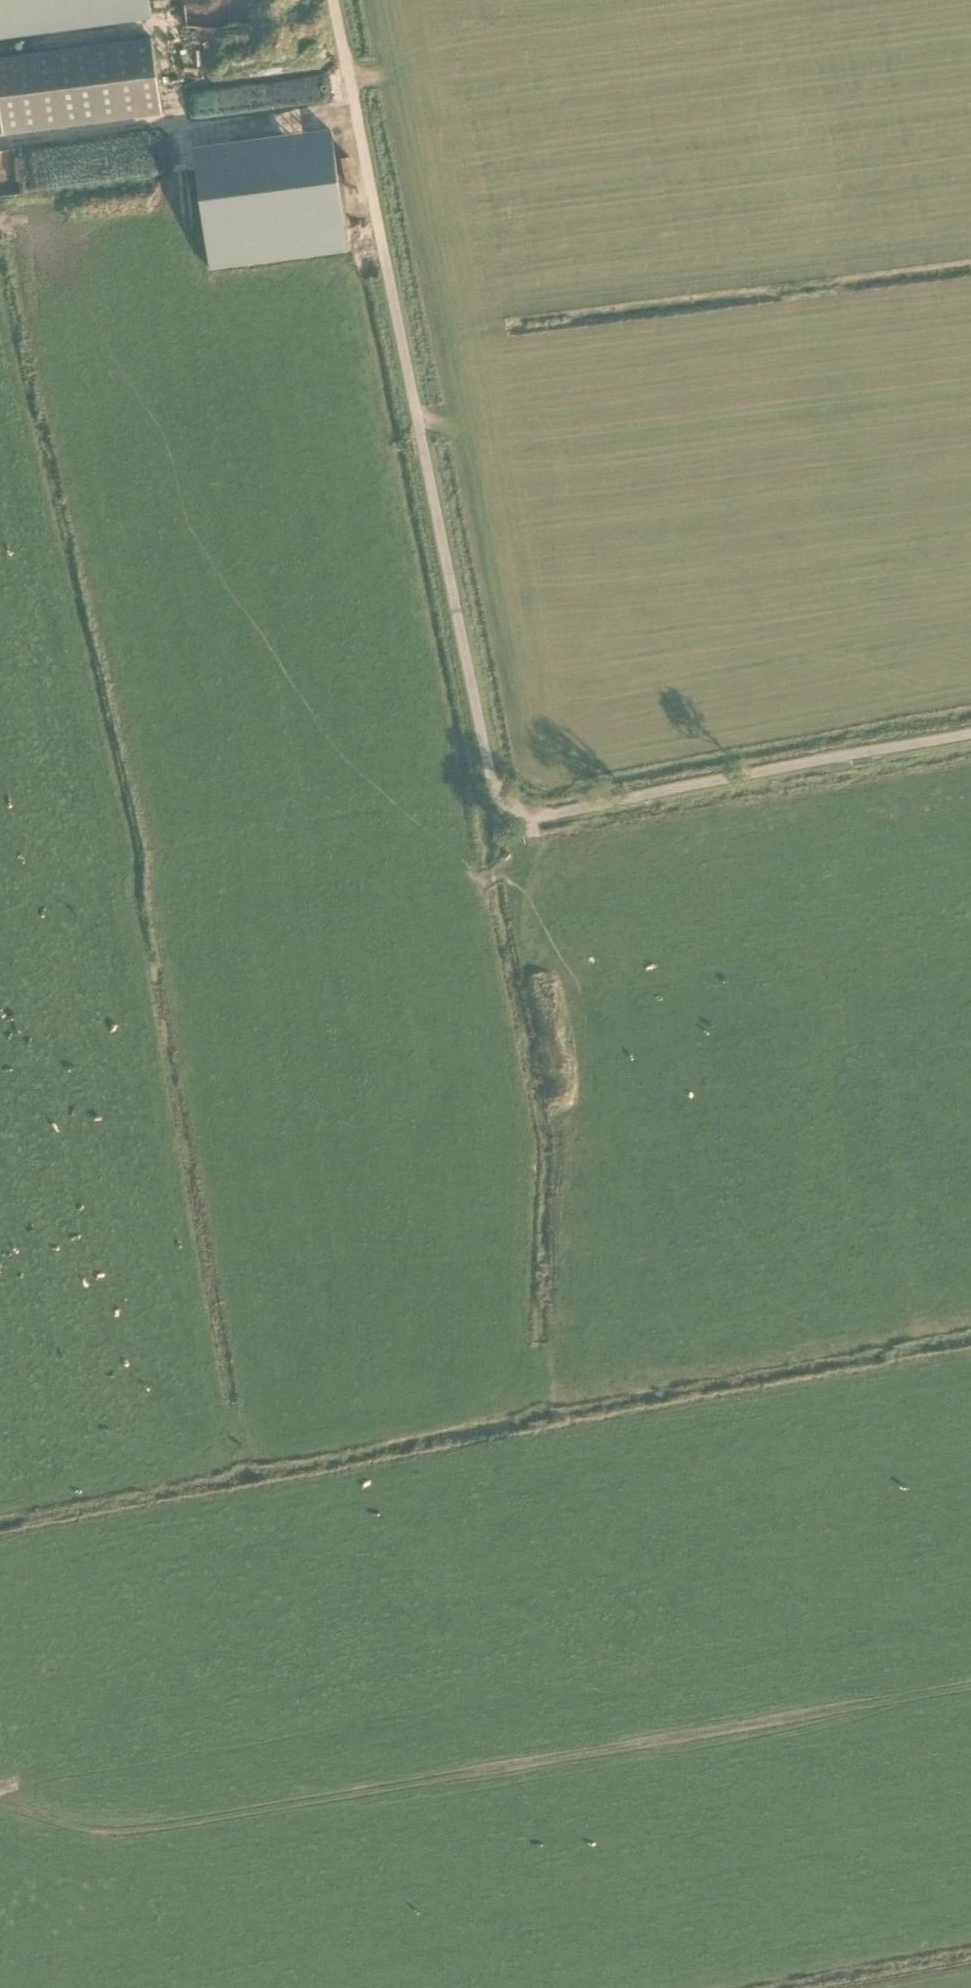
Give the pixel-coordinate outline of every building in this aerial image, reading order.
[(150,16),(149,13),(147,0),(0,0),(0,38),(150,16)] [(152,36),(0,56),(0,110),(3,132),(162,111),(152,36)] [(303,79),(201,95),(206,124),(308,108),(303,79)]
